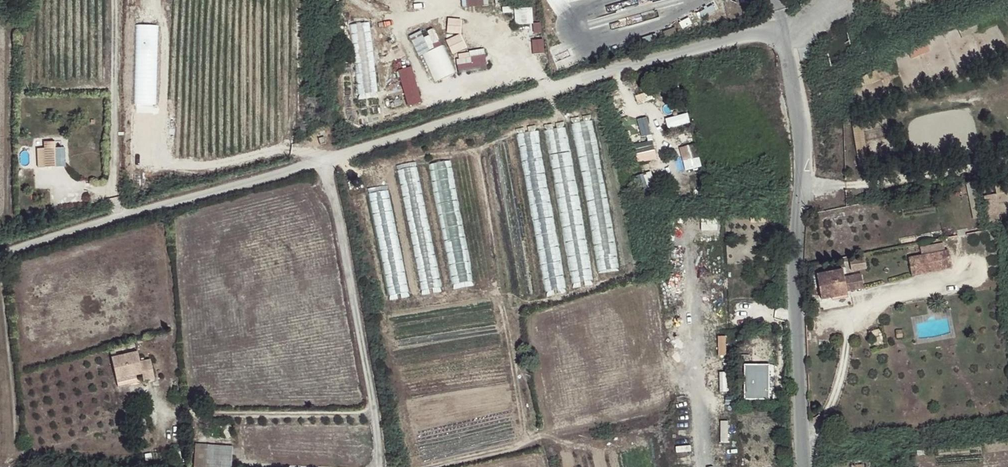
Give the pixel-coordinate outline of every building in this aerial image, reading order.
[(533,6),(515,7),(515,23),(534,22),(533,6)] [(463,30),(462,16),(447,18),(448,32),(463,30)] [(357,93),(378,91),(372,20),(352,21),(357,93)] [(976,22),(957,30),(961,39),(980,31),(976,22)] [(136,24),(136,105),(158,105),(158,24),(136,24)] [(410,34),(418,53),(442,43),(435,26),(424,30),(423,28),(410,34)] [(462,32),(446,38),(452,52),(467,46),(462,32)] [(906,51),(911,61),(929,52),(925,42),(906,51)] [(423,53),(436,80),(457,70),(444,43),(423,53)] [(485,48),(457,51),(459,69),(488,65),(485,48)] [(408,105),(423,101),(412,64),(398,69),(408,105)] [(859,80),(862,88),(880,82),(877,73),(859,80)] [(688,111),(665,118),(668,127),(691,121),(688,111)] [(646,115),(637,119),(643,135),(652,132),(646,115)] [(597,271),(619,267),(592,120),(571,124),(597,271)] [(850,125),(858,169),(868,167),(860,123),(850,125)] [(566,127),(544,131),(572,283),(594,279),(566,127)] [(538,131),(516,135),(544,292),(567,288),(538,131)] [(691,132),(684,134),(687,144),(679,146),(687,169),(702,164),(691,132)] [(635,142),(638,161),(657,157),(654,139),(635,142)] [(37,148),(38,168),(66,166),(65,147),(54,147),(54,142),(43,142),(44,148),(37,148)] [(451,160),(429,165),(452,285),(474,280),(451,160)] [(417,166),(396,170),(421,290),(442,286),(417,166)] [(389,189),(367,194),(387,296),(409,291),(389,189)] [(949,250),(908,258),(912,275),(952,267),(949,250)] [(852,270),(867,267),(865,256),(850,259),(852,270)] [(847,291),(844,277),(843,269),(816,274),(821,300),(848,295),(847,291)] [(861,273),(844,277),(847,291),(864,288),(861,273)] [(761,338),(751,339),(752,362),(774,361),(774,343),(762,344),(761,338)] [(118,378),(137,372),(144,370),(146,377),(156,374),(151,355),(141,358),(138,349),(112,357),(118,378)] [(770,398),(770,363),(744,363),(744,398),(770,398)] [(138,376),(137,372),(118,378),(120,382),(138,376)] [(727,440),(729,420),(722,419),(721,440),(727,440)] [(195,465),(231,466),(232,447),(196,444),(195,465)]
